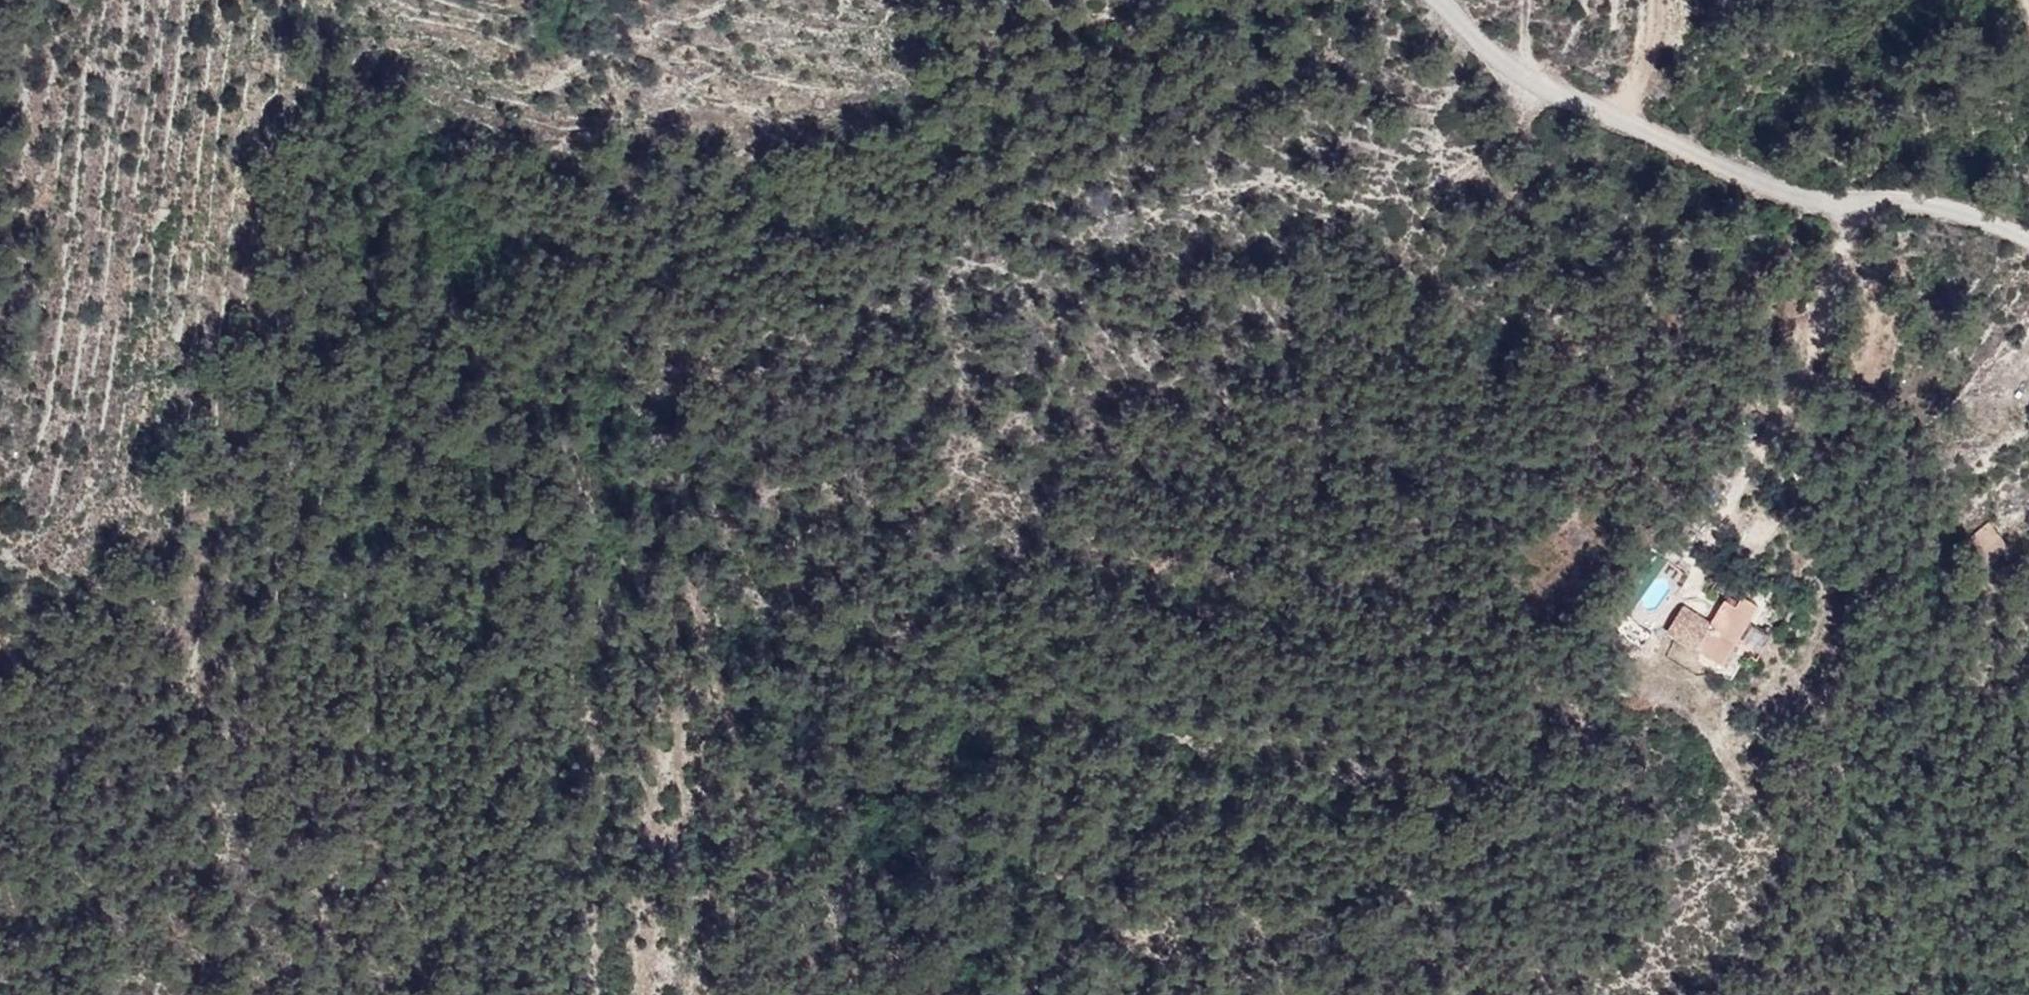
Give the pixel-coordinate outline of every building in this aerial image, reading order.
[(1969,537),(1990,566),(2013,549),(1992,520),(1969,537)] [(1741,673),(1752,652),(1764,630),(1775,610),(1755,598),(1747,613),(1742,611),(1714,659),(1741,673)] [(1764,630),(1752,652),(1772,664),(1784,640),(1764,630)] [(1125,987),(1129,994),(1149,994),(1142,980),(1125,987)]
